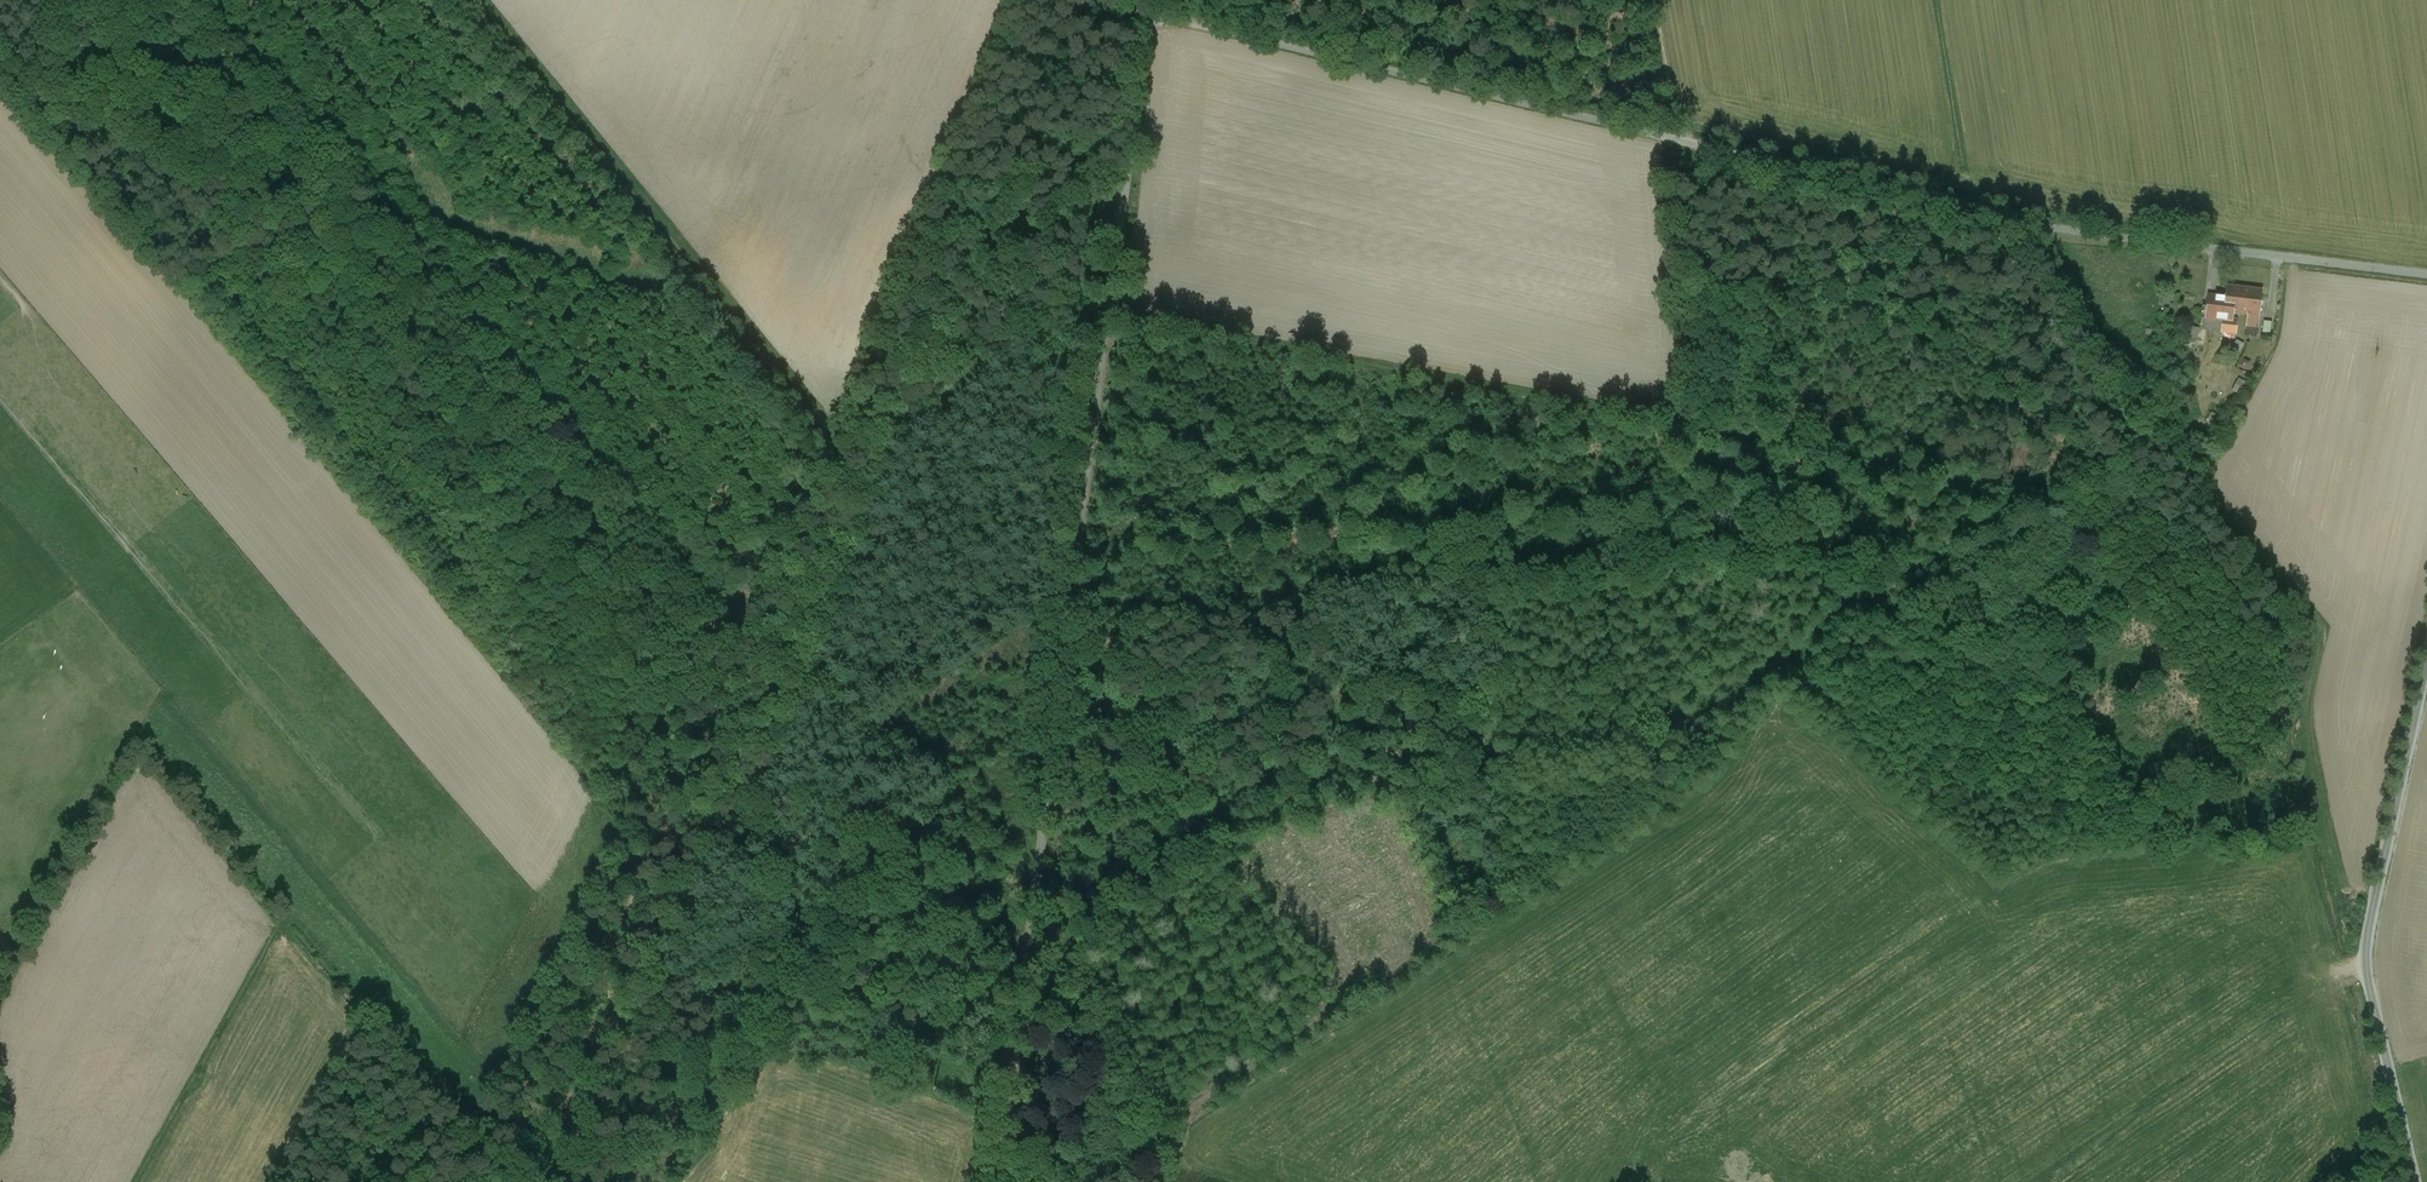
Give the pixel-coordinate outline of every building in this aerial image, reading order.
[(2262,291),(2226,286),(2225,298),(2209,296),(2207,318),(2222,320),(2223,312),(2233,313),(2248,315),(2259,316),(2262,291)] [(2233,313),(2223,312),(2222,320),(2221,333),(2236,335),(2237,320),(2237,318),(2232,317),(2233,313)] [(2259,316),(2248,315),(2246,327),(2245,336),(2256,337),(2259,316)] [(26,894),(21,910),(27,912),(33,896),(26,894)]
